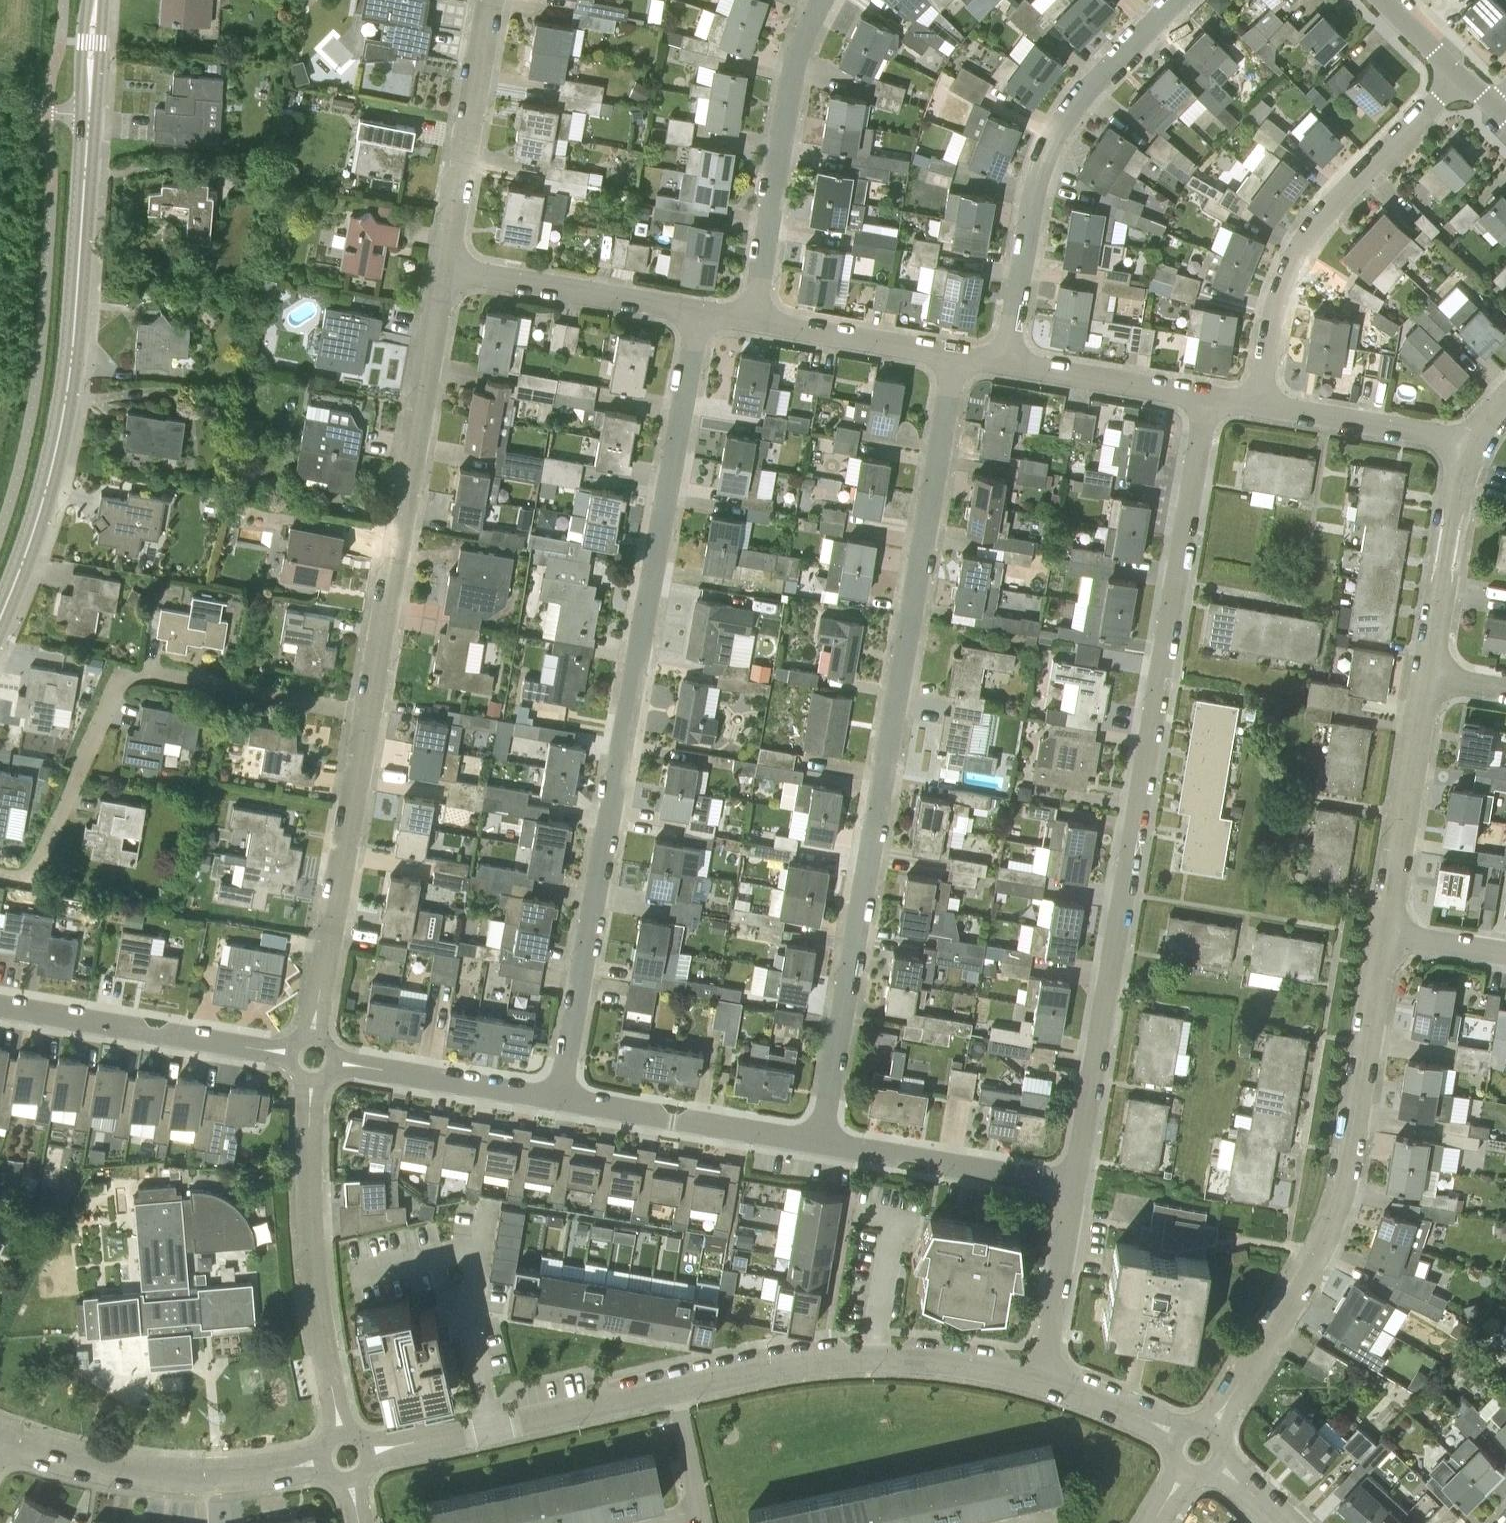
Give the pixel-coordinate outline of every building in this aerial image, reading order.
[(160,19),(210,23),(212,0),(161,0),(160,19)] [(426,0),(365,0),(362,14),(388,19),(385,38),(366,35),(362,58),(397,56),(397,53),(416,57),(417,55),(416,55),(421,23),(422,23),(426,0)] [(573,11),(615,18),(625,20),(628,6),(593,1),(593,0),(575,0),(573,11)] [(725,15),(755,25),(764,0),(730,0),(725,15)] [(930,2),(927,0),(892,0),(905,13),(907,11),(914,18),(930,2)] [(930,2),(938,11),(949,0),(927,0),(930,2)] [(1071,0),(1052,0),(1040,11),(1028,0),(1021,0),(1015,7),(1044,31),(1055,20),(1077,43),(1096,24),(1071,0)] [(1096,24),(1114,6),(1109,0),(1071,0),(1096,24)] [(1461,11),(1481,31),(1505,6),(1505,0),(1472,0),(1461,11)] [(1481,31),(1501,51),(1505,47),(1505,6),(1481,31)] [(1036,40),(1044,31),(1015,7),(1008,16),(1036,40)] [(662,10),(649,8),(647,19),(660,22),(662,10)] [(1266,38),(1282,21),(1269,8),(1253,24),(1266,38)] [(615,19),(615,18),(573,11),(571,25),(536,20),(531,46),(566,52),(571,26),(584,28),(584,26),(613,30),(614,22),(615,19)] [(755,25),(725,15),(713,11),(705,36),(708,38),(708,39),(683,33),(670,30),(667,42),(679,45),(724,57),(728,44),(747,50),(755,25)] [(850,39),(881,54),(892,29),(861,14),(850,39)] [(1297,31),(1302,35),(1299,38),(1320,58),(1344,34),(1323,14),(1312,25),(1308,21),(1297,31)] [(908,28),(929,42),(936,32),(915,18),(908,28)] [(1275,60),(1275,47),(1287,36),(1294,28),(1285,19),(1282,21),(1266,38),(1255,49),(1255,50),(1280,73),(1284,69),(1275,60)] [(1266,38),(1253,24),(1240,34),(1255,49),(1266,38)] [(921,53),(929,42),(908,28),(901,39),(921,53)] [(1205,87),(1224,105),(1232,97),(1219,84),(1239,65),(1226,53),(1227,52),(1204,30),(1184,50),(1202,68),(1194,77),(1205,87)] [(936,32),(929,42),(937,48),(944,38),(936,32)] [(870,76),(881,54),(850,39),(839,62),(870,76)] [(1061,61),(1035,43),(1020,63),(1045,82),(1061,61)] [(724,57),(679,45),(676,58),(712,66),(709,83),(691,80),(689,93),(707,96),(739,101),(744,73),(722,70),(724,57)] [(562,78),(566,52),(531,46),(527,72),(562,78)] [(1020,63),(1007,54),(1005,53),(991,73),(998,78),(994,84),(1003,91),(1006,85),(1030,103),(1045,82),(1020,63)] [(215,70),(216,60),(206,59),(205,69),(215,70)] [(217,60),(216,70),(225,70),(225,60),(217,60)] [(1393,86),(1369,62),(1354,76),(1342,64),(1324,82),(1337,96),(1346,87),(1369,110),(1393,86)] [(955,77),(984,93),(990,81),(961,66),(955,77)] [(1148,86),(1171,108),(1177,114),(1196,96),(1190,89),(1167,67),(1148,86)] [(222,98),(223,77),(173,75),(172,93),(171,93),(170,109),(154,108),(153,127),(176,129),(175,142),(218,146),(219,129),(220,129),(222,98)] [(978,104),(984,93),(955,77),(949,88),(978,104)] [(559,93),(601,100),(604,84),(561,78),(559,93)] [(878,91),(902,99),(906,87),(881,79),(878,91)] [(651,87),(636,80),(629,95),(644,102),(651,87)] [(1129,105),(1151,128),(1171,108),(1148,86),(1129,105)] [(1214,115),(1224,105),(1205,87),(1196,96),(1214,115)] [(294,89),(286,88),(284,101),(292,102),(294,89)] [(898,111),(902,99),(878,91),(874,103),(898,111)] [(1319,91),(1319,92),(1311,99),(1321,108),(1328,100),(1319,91)] [(599,112),(601,100),(559,93),(556,108),(522,102),(517,129),(553,135),(566,137),(571,108),(599,112)] [(860,126),(860,124),(864,99),(830,94),(826,121),(860,126)] [(735,128),(739,101),(707,96),(703,123),(735,128)] [(354,100),(334,97),(332,105),(353,109),(354,100)] [(1259,123),(1267,113),(1255,103),(1246,113),(1259,123)] [(940,109),(926,104),(922,117),(936,122),(940,109)] [(642,108),(632,110),(633,122),(643,121),(642,108)] [(1018,126),(987,113),(977,137),(1009,151),(1018,126)] [(666,129),(692,133),(694,120),(668,115),(666,129)] [(1279,142),(1281,140),(1286,132),(1266,116),(1260,123),(1258,126),(1279,142)] [(1320,160),(1340,140),(1317,117),(1297,137),(1320,160)] [(411,146),(414,127),(358,118),(355,137),(361,138),(356,168),(401,176),(406,145),(411,146)] [(873,126),(860,124),(860,126),(826,121),(822,145),(853,150),(851,162),(890,167),(908,170),(910,158),(869,153),(873,126)] [(1171,158),(1151,141),(1143,151),(1134,145),(1135,144),(1109,126),(1094,148),(1120,166),(1136,176),(1148,156),(1163,168),(1171,158)] [(1295,155),(1279,142),(1258,126),(1252,134),(1266,146),(1263,149),(1267,152),(1252,170),(1262,178),(1289,198),(1305,177),(1288,164),(1295,155)] [(550,150),(553,135),(517,129),(512,156),(547,161),(544,176),(587,183),(589,171),(563,166),(565,153),(550,150)] [(691,144),(692,133),(666,129),(664,141),(688,145),(688,144),(691,144)] [(1165,138),(1158,132),(1151,141),(1171,158),(1179,149),(1165,138)] [(1000,174),(1009,151),(977,137),(967,134),(958,156),(967,161),(1000,174)] [(1439,199),(1452,185),(1473,165),(1451,143),(1417,177),(1439,199)] [(688,145),(684,170),(728,177),(732,151),(699,145),(691,144),(688,144),(688,145)] [(1120,166),(1094,148),(1078,171),(1105,189),(1119,193),(1124,196),(1136,176),(1120,166)] [(927,166),(931,156),(915,150),(912,161),(927,166)] [(928,167),(952,175),(955,162),(931,155),(928,167)] [(888,181),(890,167),(851,162),(850,174),(818,169),(814,195),(848,200),(864,203),(868,178),(888,181)] [(289,176),(295,176),(298,173),(298,167),(295,164),(289,163),(286,167),(286,173),(289,176)] [(952,175),(928,167),(920,165),(917,178),(949,186),(952,175)] [(656,195),(654,205),(708,213),(709,202),(723,205),(727,179),(728,177),(684,170),(681,169),(677,196),(673,196),(656,193),(656,195)] [(1272,220),(1289,198),(1262,178),(1252,170),(1236,191),(1226,185),(1224,190),(1193,172),(1185,182),(1208,195),(1230,209),(1248,219),(1256,208),(1272,220)] [(584,196),(587,183),(544,176),(542,191),(543,192),(555,194),(556,191),(584,196)] [(208,187),(208,181),(189,180),(188,184),(163,183),(161,190),(149,192),(147,213),(161,214),(161,207),(172,208),(172,204),(188,205),(186,239),(210,241),(213,196),(217,196),(217,188),(208,187)] [(543,197),(543,192),(542,191),(507,185),(503,212),(553,221),(557,200),(543,197)] [(1115,205),(1139,214),(1144,202),(1124,196),(1119,193),(1105,189),(1104,189),(1101,199),(1115,205)] [(944,216),(989,224),(993,198),(959,192),(948,190),(944,216)] [(1500,193),(1480,214),(1467,201),(1448,219),(1461,232),(1473,221),(1483,230),(1487,226),(1500,239),(1505,233),(1505,199),(1500,193)] [(860,227),(864,203),(848,200),(814,195),(810,220),(860,227)] [(1224,221),(1230,209),(1208,195),(1201,208),(1224,221)] [(1101,199),(1096,211),(1072,207),(1067,235),(1110,241),(1114,217),(1146,230),(1151,218),(1139,214),(1115,205),(1101,199)] [(868,202),(868,217),(883,218),(883,203),(868,202)] [(392,205),(379,203),(377,213),(390,215),(392,205)] [(706,225),(708,213),(654,205),(653,214),(652,217),(674,220),(671,235),(669,248),(675,249),(715,256),(719,227),(706,225)] [(650,208),(638,206),(637,217),(648,219),(650,208)] [(378,221),(370,210),(360,217),(349,215),(340,267),(380,274),(383,254),(372,253),(374,239),(395,242),(398,224),(378,221)] [(553,221),(503,212),(498,238),(549,246),(553,221)] [(1424,248),(1422,246),(1413,238),(1412,239),(1383,212),(1363,232),(1398,265),(1408,255),(1413,260),(1424,248)] [(1422,228),(1431,237),(1439,228),(1422,212),(1414,221),(1422,228)] [(989,224),(944,216),(941,216),(937,239),(950,241),(950,243),(984,249),(989,224)] [(853,240),(877,244),(895,246),(897,234),(879,232),(855,228),(853,240)] [(1220,253),(1250,265),(1260,240),(1230,228),(1220,253)] [(1404,270),(1398,265),(1363,232),(1344,253),(1384,291),(1404,270)] [(625,267),(628,241),(629,237),(616,235),(611,264),(625,267)] [(1074,275),(1128,283),(1129,278),(1130,272),(1111,268),(1116,242),(1110,241),(1067,235),(1063,261),(1076,263),(1074,275)] [(913,250),(938,255),(940,242),(915,237),(913,250)] [(875,256),(877,244),(853,240),(851,252),(875,256)] [(628,241),(625,267),(645,270),(649,244),(628,241)] [(802,271),(835,276),(839,250),(806,244),(802,271)] [(1250,265),(1220,253),(1207,248),(1197,274),(1210,279),(1210,278),(1240,290),(1250,265)] [(711,281),(715,256),(675,249),(671,274),(682,276),(682,277),(711,281)] [(936,266),(938,255),(913,250),(911,262),(920,263),(934,265),(936,266)] [(1455,264),(1447,256),(1443,260),(1443,266),(1448,271),(1455,264)] [(1173,284),(1176,272),(1178,266),(1156,260),(1154,266),(1151,278),(1173,284)] [(1505,282),(1505,263),(1492,278),(1501,287),(1505,282)] [(980,274),(936,267),(934,267),(930,292),(976,299),(980,274)] [(831,301),(835,276),(802,271),(798,295),(831,301)] [(210,272),(201,272),(201,281),(210,281),(210,272)] [(1173,284),(1197,291),(1200,279),(1176,272),(1173,284)] [(1142,298),(1144,286),(1128,283),(1074,275),(1072,286),(1059,284),(1055,311),(1111,320),(1112,310),(1098,308),(1101,292),(1142,298)] [(260,295),(272,297),(275,280),(262,278),(260,295)] [(1377,310),(1384,299),(1354,282),(1348,293),(1377,310)] [(885,309),(889,285),(876,283),(872,307),(885,309)] [(1193,303),(1197,291),(1173,284),(1169,296),(1193,303)] [(889,285),(885,309),(897,311),(900,297),(911,299),(912,288),(889,285)] [(972,325),(976,299),(930,292),(926,315),(939,318),(938,319),(972,325)] [(1427,313),(1445,331),(1454,322),(1484,351),(1503,331),(1477,306),(1477,307),(1467,297),(1448,316),(1427,295),(1418,304),(1427,313)] [(1427,313),(1418,304),(1409,314),(1413,318),(1418,323),(1427,313)] [(1187,333),(1229,340),(1234,311),(1204,306),(1203,308),(1190,306),(1185,333),(1187,333)] [(378,335),(382,316),(327,307),(316,363),(360,371),(364,347),(366,347),(368,334),(378,335)] [(511,342),(524,344),(527,345),(532,318),(487,310),(482,337),(511,342)] [(1393,334),(1400,322),(1378,310),(1371,321),(1393,334)] [(1142,326),(1055,312),(1051,338),(1080,342),(1096,345),(1099,343),(1100,333),(1109,334),(1108,337),(1127,340),(1126,349),(1138,352),(1142,326)] [(149,322),(138,321),(136,351),(135,369),(167,371),(168,365),(171,365),(171,353),(187,354),(189,324),(172,323),(164,313),(163,323),(149,322)] [(1445,331),(1427,313),(1418,323),(1436,341),(1445,331)] [(1310,339),(1342,345),(1343,344),(1347,318),(1336,316),(1336,315),(1327,316),(1314,314),(1310,339)] [(562,353),(567,324),(554,321),(549,350),(562,353)] [(1443,391),(1465,369),(1442,347),(1436,341),(1418,323),(1405,336),(1430,360),(1421,369),(1443,391)] [(567,324),(562,353),(574,354),(579,326),(567,324)] [(1142,326),(1138,352),(1150,353),(1151,347),(1154,328),(1142,326)] [(1229,340),(1187,333),(1183,356),(1195,358),(1195,362),(1224,367),(1229,340)] [(614,360),(644,366),(647,349),(648,349),(649,341),(648,341),(649,339),(633,337),(634,334),(629,334),(629,335),(618,334),(614,360)] [(477,365),(506,370),(511,342),(482,337),(481,342),(481,341),(477,365)] [(1339,369),(1342,345),(1310,339),(1306,364),(1339,369)] [(1079,342),(1067,341),(1065,350),(1078,352),(1079,342)] [(1393,354),(1381,351),(1378,368),(1377,377),(1390,379),(1393,354)] [(765,385),(776,387),(779,373),(767,370),(769,358),(740,353),(736,380),(765,385)] [(642,382),(644,366),(614,360),(609,386),(619,388),(619,391),(624,392),(625,389),(640,393),(640,392),(641,392),(642,382)] [(797,367),(795,381),(793,390),(805,392),(809,369),(797,367)] [(822,371),(809,369),(805,392),(819,394),(822,371)] [(822,371),(819,394),(829,396),(833,373),(822,371)] [(555,390),(557,378),(518,372),(516,384),(555,390)] [(869,403),(897,407),(902,381),(873,376),(869,403)] [(555,390),(595,397),(597,385),(557,378),(555,390)] [(505,401),(506,395),(508,383),(485,379),(483,391),(473,389),(468,416),(501,422),(512,424),(516,403),(505,401)] [(778,387),(776,387),(765,385),(736,380),(731,406),(760,411),(761,407),(766,408),(765,413),(774,414),(778,387)] [(541,401),(553,403),(555,390),(516,384),(508,383),(506,395),(541,401)] [(984,423),(1012,428),(1026,429),(1032,391),(1020,389),(1018,400),(989,395),(984,423)] [(593,409),(595,397),(555,390),(553,403),(586,408),(583,420),(603,423),(600,438),(631,444),(634,427),(634,428),(636,418),(636,416),(620,414),(620,412),(615,412),(615,413),(605,411),(593,409)] [(897,407),(869,403),(856,401),(852,419),(865,421),(864,428),(893,433),(897,407)] [(1071,438),(1075,410),(1062,408),(1058,436),(1071,438)] [(300,445),(357,455),(362,426),(349,424),(351,412),(330,409),(328,420),(306,416),(300,445)] [(1075,410),(1071,438),(1091,441),(1095,413),(1075,410)] [(180,456),(185,419),(128,411),(126,428),(123,428),(122,432),(127,433),(125,449),(180,456)] [(762,425),(785,430),(787,418),(764,414),(762,425)] [(799,415),(796,429),(807,431),(810,417),(799,415)] [(464,444),(497,449),(501,422),(468,416),(467,421),(469,421),(467,431),(466,430),(464,444)] [(1128,448),(1156,452),(1161,424),(1138,420),(1138,419),(1133,419),(1123,418),(1120,430),(1118,446),(1128,448)] [(1007,455),(1012,428),(984,423),(983,426),(982,437),(981,437),(979,451),(1007,455)] [(785,430),(762,425),(756,424),(753,438),(726,433),(721,463),(760,469),(762,454),(766,455),(769,440),(783,442),(785,430)] [(832,438),(834,438),(857,442),(860,429),(837,426),(836,430),(833,429),(832,438)] [(628,460),(631,444),(600,438),(594,465),(605,467),(605,468),(610,468),(626,470),(627,469),(627,470),(629,460),(628,460)] [(855,455),(857,442),(834,438),(832,451),(855,455)] [(351,490),(357,455),(300,445),(295,474),(327,479),(326,486),(351,490)] [(1128,448),(1118,446),(1114,445),(1111,463),(1118,464),(1116,475),(1152,480),(1156,452),(1128,448)] [(495,462),(541,469),(544,457),(504,450),(497,449),(495,462)] [(1274,491),(1280,455),(1247,449),(1241,485),(1274,491)] [(1280,455),(1274,491),(1308,496),(1314,460),(1280,455)] [(1017,468),(1045,472),(1047,461),(1019,456),(1017,468)] [(583,463),(544,457),(541,469),(581,476),(583,463)] [(855,483),(883,488),(888,462),(859,457),(855,483)] [(539,481),(541,469),(495,462),(493,474),(500,475),(539,481)] [(755,495),(760,469),(721,463),(716,487),(733,490),(742,492),(741,494),(740,505),(748,507),(771,511),(773,498),(755,495)] [(1359,464),(1351,463),(1350,470),(1358,472),(1359,464)] [(1359,493),(1398,500),(1403,471),(1364,464),(1359,493)] [(455,495),(484,500),(489,473),(460,468),(455,495)] [(1015,482),(1043,486),(1045,472),(1017,468),(1015,482)] [(1082,480),(1110,485),(1112,473),(1085,468),(1082,480)] [(579,488),(581,476),(541,469),(539,481),(579,488)] [(1045,472),(1043,486),(1050,488),(1053,474),(1045,472)] [(814,477),(803,475),(801,489),(812,490),(814,477)] [(970,502),(999,506),(999,504),(1001,493),(1003,479),(975,475),(970,502)] [(1110,485),(1082,480),(1081,490),(1080,493),(1108,498),(1110,485)] [(879,514),(883,488),(855,483),(850,510),(879,514)] [(586,516),(617,522),(619,505),(621,505),(622,497),(621,496),(621,494),(605,492),(606,490),(602,489),(602,491),(591,489),(586,516)] [(158,538),(165,496),(128,490),(127,498),(101,493),(97,515),(92,519),(99,529),(97,540),(116,543),(115,549),(138,553),(141,535),(158,538)] [(1357,493),(1349,491),(1348,500),(1356,502),(1357,493)] [(1394,526),(1398,500),(1359,493),(1355,521),(1405,529),(1406,528),(1394,526)] [(480,527),(484,500),(455,495),(454,500),(456,500),(455,510),(453,509),(451,523),(480,527)] [(1108,525),(1143,531),(1148,503),(1113,497),(1108,525)] [(1007,508),(999,506),(970,502),(966,529),(994,534),(992,546),(1004,548),(1031,553),(1034,540),(1006,536),(1009,520),(1005,519),(1007,508)] [(821,519),(843,523),(846,510),(823,506),(821,519)] [(769,522),(771,511),(748,507),(746,518),(751,519),(769,522)] [(571,514),(567,538),(581,541),(581,543),(596,545),(612,548),(613,548),(615,538),(614,538),(617,522),(586,516),(571,514)] [(707,541),(736,546),(740,520),(712,515),(707,541)] [(818,521),(805,519),(804,528),(816,530),(818,521)] [(841,535),(843,523),(821,519),(819,531),(841,535)] [(1401,557),(1405,529),(1355,521),(1355,522),(1366,524),(1362,550),(1401,557)] [(1108,525),(1103,552),(1115,554),(1139,558),(1143,531),(1108,525)] [(478,539),(528,548),(528,545),(530,535),(518,532),(492,528),(491,529),(480,527),(478,539)] [(339,563),(343,537),(290,528),(286,553),(284,552),(280,578),(329,586),(333,562),(339,563)] [(1504,528),(1496,564),(1505,566),(1505,528),(1504,528)] [(564,551),(566,540),(531,533),(530,533),(530,535),(528,545),(535,546),(550,549),(564,551)] [(828,562),(870,569),(874,543),(845,538),(845,540),(832,538),(828,562)] [(790,555),(746,548),(736,546),(707,541),(703,568),(731,573),(733,563),(773,570),(772,577),(785,579),(790,555)] [(550,549),(535,546),(533,562),(547,565),(550,549)] [(447,623),(479,628),(481,615),(474,614),(479,583),(507,588),(513,556),(460,547),(456,572),(450,571),(443,612),(449,613),(447,623)] [(1071,547),(1069,560),(1113,567),(1115,554),(1103,552),(1071,547)] [(1029,565),(1031,553),(1004,548),(1002,560),(1003,560),(1029,565)] [(564,551),(550,549),(547,565),(545,574),(543,574),(539,598),(548,599),(542,637),(554,639),(585,644),(587,632),(593,633),(592,636),(593,636),(601,595),(594,594),(596,584),(585,582),(589,561),(586,561),(588,555),(564,551)] [(1396,584),(1401,557),(1362,550),(1358,578),(1396,584)] [(961,553),(957,580),(998,588),(1003,560),(1002,560),(990,558),(961,553)] [(790,555),(785,579),(797,580),(801,557),(797,557),(790,555)] [(1061,558),(1051,557),(1050,562),(1051,562),(1068,566),(1069,560),(1061,558)] [(1113,567),(1069,560),(1068,566),(1067,572),(1091,576),(1087,602),(1130,609),(1135,582),(1111,578),(1113,567)] [(865,596),(870,569),(828,562),(824,588),(836,590),(836,591),(865,596)] [(115,611),(120,579),(77,572),(73,594),(61,592),(58,617),(67,619),(65,632),(93,637),(98,608),(115,611)] [(1392,612),(1396,584),(1358,578),(1353,605),(1392,612)] [(952,608),(976,612),(980,613),(981,604),(995,607),(998,588),(957,580),(952,608)] [(220,620),(223,601),(211,599),(201,597),(193,596),(190,613),(161,608),(157,635),(168,637),(166,647),(183,651),(185,640),(223,647),(227,621),(220,620)] [(265,597),(255,597),(256,609),(266,609),(265,597)] [(718,673),(748,677),(749,665),(729,662),(734,631),(749,633),(753,610),(696,600),(687,654),(705,658),(703,670),(718,673)] [(1102,633),(1125,637),(1130,609),(1087,602),(1082,630),(1058,625),(1057,632),(1038,629),(1037,635),(1039,635),(1051,637),(1055,638),(1099,645),(1102,633)] [(1231,646),(1238,607),(1209,602),(1203,641),(1231,646)] [(1387,640),(1392,612),(1353,605),(1348,634),(1361,636),(1387,640)] [(1258,651),(1265,612),(1238,607),(1231,646),(1258,651)] [(333,665),(336,648),(325,647),(330,617),(286,609),(281,639),(298,642),(293,670),(321,675),(322,664),(333,665)] [(976,612),(974,624),(1018,632),(1020,619),(993,615),(980,613),(976,612)] [(1286,655),(1292,617),(1265,612),(1258,651),(1286,655)] [(1489,612),(1488,613),(1489,613),(1484,641),(1483,641),(1505,645),(1505,615),(1489,612)] [(851,678),(861,624),(820,617),(816,641),(831,643),(826,674),(851,678)] [(1038,629),(1039,620),(1021,617),(1020,619),(1018,632),(1026,633),(1037,635),(1038,629)] [(1292,617),(1286,655),(1314,660),(1321,621),(1292,617)] [(477,641),(479,628),(447,623),(446,632),(440,631),(432,672),(439,673),(437,683),(490,691),(493,674),(464,669),(469,639),(477,641)] [(1037,635),(1026,633),(1024,647),(1034,648),(1037,635)] [(583,656),(585,644),(554,639),(551,652),(558,653),(553,683),(525,678),(521,696),(574,705),(576,694),(583,695),(590,655),(589,655),(588,657),(583,656)] [(951,704),(982,709),(985,697),(978,695),(983,666),(1011,671),(1014,653),(961,644),(959,654),(953,653),(946,694),(952,695),(951,704)] [(1310,679),(1306,703),(1331,707),(1346,709),(1349,693),(1385,699),(1392,653),(1352,646),(1346,685),(1310,679)] [(1201,648),(1200,655),(1210,656),(1211,649),(1201,648)] [(102,658),(87,656),(85,669),(100,671),(102,658)] [(1050,721),(1096,729),(1097,719),(1103,720),(1109,680),(1104,679),(1106,668),(1052,659),(1049,678),(1078,682),(1073,712),(1052,708),(1050,721)] [(768,681),(771,665),(751,662),(748,677),(768,681)] [(60,670),(33,666),(30,665),(26,694),(18,693),(15,714),(25,715),(23,727),(51,731),(55,705),(72,708),(78,673),(61,670),(60,670)] [(816,686),(818,673),(776,666),(774,677),(787,679),(787,681),(816,686)] [(771,682),(748,677),(718,673),(716,685),(720,686),(719,687),(737,690),(745,691),(745,693),(768,697),(771,682)] [(717,718),(703,715),(708,684),(683,679),(673,734),(713,741),(717,718)] [(839,753),(848,697),(811,691),(802,747),(839,753)] [(502,701),(489,699),(486,713),(499,715),(502,701)] [(1192,727),(1233,734),(1237,706),(1197,699),(1192,727)] [(531,705),(520,703),(516,719),(528,722),(531,705)] [(1330,712),(1331,707),(1306,703),(1304,717),(1326,720),(1329,721),(1330,712)] [(980,723),(982,709),(951,704),(949,714),(943,713),(936,754),(942,755),(941,764),(994,773),(995,765),(997,756),(968,751),(973,721),(980,723)] [(200,714),(143,705),(139,734),(127,732),(122,762),(144,765),(158,767),(160,768),(165,740),(181,743),(181,745),(195,748),(200,714)] [(1256,707),(1248,706),(1246,718),(1254,719),(1256,707)] [(496,731),(496,725),(498,718),(461,712),(459,724),(496,731)] [(413,745),(442,749),(446,722),(417,717),(413,745)] [(538,738),(540,726),(515,721),(513,734),(538,738)] [(1094,739),(1096,729),(1050,721),(1048,735),(1055,736),(1050,765),(1035,762),(1032,780),(1086,789),(1087,780),(1093,780),(1099,740),(1094,739)] [(1326,755),(1363,761),(1369,728),(1331,721),(1326,755)] [(1458,758),(1478,761),(1489,762),(1494,728),(1490,727),(1490,726),(1485,725),(1484,726),(1463,723),(1458,758)] [(313,783),(316,769),(301,767),(304,752),(293,750),(296,731),(251,724),(248,743),(265,745),(260,774),(313,783)] [(1228,762),(1233,734),(1192,727),(1188,755),(1228,762)] [(545,768),(576,773),(579,756),(581,746),(581,745),(565,742),(565,740),(561,740),(561,742),(549,740),(545,768)] [(459,752),(442,749),(413,745),(412,749),(413,749),(412,759),(410,759),(408,772),(449,779),(447,792),(483,798),(486,779),(479,778),(478,784),(455,780),(459,752)] [(756,762),(793,768),(795,753),(759,746),(756,762)] [(1223,789),(1228,762),(1188,755),(1183,782),(1223,789)] [(1358,795),(1363,761),(1326,755),(1320,788),(1358,795)] [(754,774),(756,762),(733,758),(731,770),(754,774)] [(664,787),(693,792),(697,765),(669,760),(664,787)] [(1489,762),(1478,761),(1476,772),(1505,777),(1505,764),(1489,762)] [(802,770),(793,768),(756,762),(754,774),(797,782),(793,808),(807,811),(836,816),(840,790),(800,783),(802,770)] [(39,772),(51,774),(53,766),(40,764),(39,772)] [(158,767),(144,765),(143,773),(157,776),(158,767)] [(228,780),(229,773),(224,767),(217,765),(215,778),(228,780)] [(959,768),(946,765),(944,776),(958,778),(959,768)] [(574,788),(576,773),(545,768),(541,793),(551,795),(551,797),(555,797),(555,796),(572,799),(572,798),(571,798),(573,788),(574,788)] [(33,777),(0,771),(0,835),(5,835),(10,804),(28,807),(33,777)] [(1476,772),(1474,789),(1455,786),(1450,812),(1481,817),(1491,819),(1496,787),(1505,789),(1505,777),(1476,772)] [(220,795),(222,784),(211,782),(209,793),(220,795)] [(1219,815),(1223,789),(1183,782),(1178,809),(1231,818),(1224,816),(1219,815)] [(502,798),(503,787),(487,785),(485,796),(502,798)] [(1020,798),(1026,796),(1027,790),(1022,786),(1016,788),(1016,795),(1020,798)] [(528,792),(503,787),(502,798),(526,803),(528,792)] [(711,795),(693,792),(664,787),(659,813),(687,818),(684,831),(690,832),(713,836),(715,824),(706,822),(711,795)] [(916,822),(952,829),(964,831),(968,804),(988,808),(989,804),(990,796),(948,788),(946,799),(920,796),(916,822)] [(481,809),(483,798),(447,792),(445,804),(481,809)] [(399,823),(428,828),(433,801),(404,796),(399,823)] [(536,818),(531,846),(562,852),(565,835),(566,835),(568,825),(567,825),(567,823),(551,820),(554,807),(526,803),(502,798),(499,812),(536,818)] [(141,836),(146,806),(102,799),(97,822),(93,821),(92,827),(85,826),(82,844),(93,846),(91,857),(136,865),(138,850),(121,847),(123,834),(141,836)] [(1046,817),(1053,818),(1054,818),(1056,807),(1029,802),(1027,814),(1046,817)] [(1242,805),(1232,803),(1230,815),(1240,817),(1242,805)] [(1299,805),(1297,815),(1308,817),(1310,807),(1299,805)] [(246,856),(299,865),(302,848),(288,846),(290,834),(278,832),(281,814),(233,806),(230,824),(251,827),(246,856)] [(1311,841),(1349,848),(1355,814),(1317,808),(1311,841)] [(1226,846),(1231,818),(1178,809),(1178,810),(1190,812),(1186,839),(1226,846)] [(831,842),(836,816),(807,811),(802,837),(831,842)] [(1446,839),(1476,844),(1481,817),(1450,812),(1446,839)] [(1066,820),(1054,818),(1053,818),(1052,825),(1048,846),(1050,846),(1062,848),(1089,853),(1094,825),(1071,821),(1071,820),(1066,819),(1066,820)] [(948,857),(952,829),(916,822),(915,826),(915,825),(913,837),(911,850),(948,857)] [(424,856),(428,828),(399,823),(398,828),(397,827),(395,837),(397,837),(395,851),(424,856)] [(215,846),(214,830),(197,832),(198,847),(215,846)] [(711,848),(713,836),(690,832),(688,844),(711,848)] [(773,845),(796,849),(798,837),(775,833),(773,845)] [(650,866),(696,874),(696,873),(678,870),(683,844),(654,839),(650,866)] [(1221,874),(1226,846),(1186,839),(1181,867),(1221,874)] [(796,849),(773,845),(743,840),(740,853),(788,860),(783,888),(793,890),(822,894),(827,869),(794,863),(796,849)] [(1344,881),(1349,848),(1311,841),(1306,875),(1344,881)] [(531,846),(527,871),(534,873),(558,877),(558,876),(559,876),(560,868),(562,852),(531,846)] [(1085,880),(1089,853),(1062,848),(1050,846),(1046,874),(1061,877),(1061,876),(1085,880)] [(1503,865),(1505,853),(1480,849),(1478,861),(1503,865)] [(208,870),(211,854),(194,852),(192,867),(208,870)] [(299,865),(246,856),(225,852),(224,860),(245,864),(241,885),(220,881),(217,899),(264,908),(268,890),(280,892),(282,881),(296,883),(299,865)] [(948,870),(976,875),(984,876),(986,863),(951,856),(948,870)] [(434,871),(466,876),(468,864),(436,858),(434,871)] [(478,863),(476,874),(513,880),(515,869),(478,863)] [(1466,902),(1471,867),(1441,863),(1436,897),(1451,900),(1451,901),(1457,902),(1457,901),(1466,902)] [(1010,867),(998,865),(996,877),(1012,880),(1014,867),(1010,867)] [(1223,865),(1222,872),(1230,874),(1232,866),(1223,865)] [(706,875),(696,874),(650,866),(645,892),(672,896),(670,909),(699,914),(706,875)] [(1046,873),(1014,867),(1012,880),(1044,885),(1046,873)] [(974,886),(976,875),(948,870),(946,881),(906,874),(902,901),(945,909),(950,881),(974,886)] [(469,876),(466,876),(434,871),(432,882),(467,888),(469,876)] [(532,883),(513,880),(476,874),(471,873),(469,888),(509,894),(505,921),(518,923),(548,929),(551,912),(552,912),(554,903),(553,902),(553,901),(538,898),(538,897),(533,896),(533,897),(530,897),(532,883)] [(386,903),(415,908),(419,880),(390,875),(386,903)] [(1012,880),(996,877),(994,890),(1010,893),(1012,880)] [(1044,885),(1012,880),(1010,893),(1041,898),(1044,885)] [(1496,907),(1500,882),(1488,880),(1484,905),(1496,907)] [(785,915),(818,921),(822,894),(793,890),(783,888),(774,886),(769,914),(749,910),(750,900),(737,897),(735,908),(733,907),(731,920),(759,924),(783,927),(785,915)] [(1048,926),(1076,931),(1081,904),(1057,900),(1057,899),(1053,898),(1048,926)] [(935,947),(963,952),(965,941),(958,940),(959,935),(954,910),(945,909),(902,901),(897,929),(937,936),(935,947)] [(430,910),(415,908),(386,903),(385,907),(387,907),(385,916),(383,916),(381,930),(410,935),(408,947),(434,951),(448,954),(457,956),(457,954),(459,942),(447,941),(425,936),(430,910)] [(697,927),(699,914),(670,909),(667,922),(640,918),(636,944),(665,949),(679,951),(684,924),(697,927)] [(142,914),(126,911),(124,923),(140,926),(142,914)] [(71,977),(78,939),(51,935),(54,918),(22,912),(14,957),(38,961),(38,960),(44,961),(42,972),(71,977)] [(1196,958),(1202,923),(1168,917),(1162,953),(1196,958)] [(724,933),(726,920),(713,918),(711,931),(724,933)] [(546,945),(548,929),(518,923),(505,921),(501,943),(514,945),(513,950),(524,951),(523,953),(528,954),(528,952),(544,955),(544,954),(545,954),(547,945),(546,945)] [(1202,923),(1196,958),(1229,964),(1235,928),(1202,923)] [(780,941),(783,927),(759,924),(757,937),(780,941)] [(1028,950),(1004,946),(1002,959),(1030,964),(1032,952),(1044,954),(1043,955),(1047,955),(1072,959),(1076,931),(1048,926),(1033,924),(1028,950)] [(173,983),(178,956),(150,951),(153,934),(122,929),(114,973),(144,978),(142,989),(160,992),(162,982),(173,983)] [(288,945),(290,934),(267,930),(265,940),(288,945)] [(1282,973),(1288,937),(1254,931),(1248,968),(1282,973)] [(1288,937),(1282,973),(1315,979),(1322,943),(1288,937)] [(965,941),(963,952),(983,955),(985,944),(965,941)] [(404,959),(406,946),(378,942),(376,955),(404,959)] [(780,968),(809,973),(813,947),(785,942),(780,968)] [(276,1001),(284,952),(229,943),(227,957),(228,957),(227,963),(217,962),(211,1001),(246,1007),(248,997),(276,1001)] [(476,945),(465,943),(463,953),(475,955),(474,957),(499,960),(501,948),(476,944),(476,945)] [(691,953),(679,951),(665,949),(636,944),(631,970),(660,975),(658,987),(684,992),(691,953)] [(933,959),(934,959),(934,961),(960,966),(963,952),(935,947),(933,959)] [(444,982),(448,954),(434,951),(429,980),(444,982)] [(930,986),(934,961),(934,959),(933,959),(893,952),(888,981),(926,987),(926,986),(930,986)] [(980,969),(983,955),(963,952),(960,966),(980,969)] [(448,954),(444,982),(455,984),(459,954),(457,954),(457,956),(448,954)] [(1030,964),(1002,959),(1000,972),(1028,977),(1030,964)] [(512,975),(541,981),(543,968),(500,961),(498,973),(512,975)] [(996,961),(982,962),(983,975),(997,973),(996,961)] [(1193,973),(1195,966),(1195,965),(1186,964),(1186,965),(1185,972),(1193,973)] [(809,973),(780,968),(767,967),(762,992),(804,1000),(809,973)] [(539,993),(541,981),(512,975),(510,988),(539,993)] [(1035,1006),(1063,1010),(1068,983),(1044,979),(1044,978),(1029,975),(1027,990),(1037,991),(1035,1006)] [(1452,1011),(1456,985),(1439,982),(1439,981),(1434,980),(1434,982),(1423,980),(1418,1006),(1452,1011)] [(393,1031),(398,1002),(400,985),(372,981),(369,997),(365,1026),(379,1029),(390,1031),(393,1031)] [(884,1007),(912,1013),(912,1012),(914,1004),(923,1006),(926,987),(888,981),(884,1007)] [(626,995),(654,1000),(656,988),(628,983),(626,995)] [(729,1001),(739,1002),(741,989),(718,985),(716,998),(729,1001)] [(1497,1020),(1501,995),(1488,992),(1484,1017),(1497,1020)] [(652,1013),(654,1000),(626,995),(624,1008),(652,1013)] [(355,997),(347,996),(345,1008),(353,1009),(355,997)] [(724,1029),(729,1001),(716,998),(711,1026),(724,1029)] [(742,1002),(739,1002),(729,1001),(724,1029),(722,1042),(735,1045),(742,1002)] [(398,1002),(393,1031),(420,1036),(425,1006),(398,1002)] [(532,1020),(537,1021),(540,1010),(518,1004),(516,1012),(533,1016),(532,1020)] [(1035,1006),(1031,1032),(1033,1032),(1033,1034),(1059,1038),(1063,1010),(1035,1006)] [(1460,1013),(1452,1011),(1418,1006),(1414,1031),(1456,1038),(1460,1013)] [(800,1025),(802,1012),(775,1008),(772,1020),(800,1025)] [(474,1044),(479,1015),(450,1010),(445,1040),(459,1042),(458,1042),(470,1044),(474,1044)] [(1139,1044),(1176,1050),(1182,1017),(1144,1011),(1139,1044)] [(971,1022),(967,1021),(954,1019),(924,1014),(922,1026),(950,1031),(969,1035),(971,1022)] [(501,1049),(506,1020),(479,1015),(474,1044),(501,1049)] [(506,1020),(501,1049),(503,1049),(503,1050),(514,1052),(528,1053),(533,1024),(506,1020)] [(949,1032),(905,1023),(904,1023),(902,1036),(947,1044),(949,1032)] [(989,1039),(1031,1046),(1033,1034),(1033,1032),(1031,1032),(1019,1030),(991,1025),(991,1026),(989,1039)] [(642,1073),(647,1043),(649,1031),(621,1027),(614,1068),(628,1071),(640,1073),(640,1072),(642,1073)] [(895,1045),(897,1035),(875,1030),(873,1040),(895,1045)] [(1260,1060),(1300,1066),(1305,1038),(1265,1031),(1260,1060)] [(1029,1058),(1031,1046),(989,1039),(987,1050),(1029,1058)] [(760,1093),(768,1051),(769,1043),(752,1040),(748,1060),(737,1058),(732,1088),(746,1090),(758,1092),(760,1093)] [(1251,1043),(1241,1042),(1239,1054),(1249,1056),(1251,1043)] [(670,1077),(675,1048),(647,1043),(642,1073),(670,1077)] [(1490,1060),(1492,1048),(1483,1046),(1458,1043),(1456,1055),(1482,1059),(1490,1060)] [(1171,1084),(1176,1050),(1139,1044),(1133,1077),(1171,1084)] [(768,1051),(760,1093),(788,1097),(797,1048),(785,1046),(783,1054),(768,1051)] [(6,1048),(0,1047),(0,1124),(8,1126),(13,1094),(12,1093),(18,1058),(5,1057),(6,1048)] [(895,1115),(902,1075),(906,1049),(905,1049),(900,1048),(894,1047),(890,1073),(873,1070),(866,1110),(895,1115)] [(675,1048),(670,1077),(671,1078),(684,1080),(697,1082),(702,1052),(675,1048)] [(44,1063),(46,1054),(19,1050),(18,1058),(12,1093),(13,1094),(38,1098),(34,1120),(49,1122),(53,1100),(51,1100),(57,1065),(44,1063)] [(1480,1071),(1482,1059),(1456,1055),(1454,1068),(1480,1071)] [(85,1069),(86,1061),(59,1056),(57,1065),(51,1100),(53,1100),(77,1104),(73,1126),(89,1129),(92,1107),(91,1107),(97,1071),(85,1069)] [(951,1067),(961,1069),(963,1060),(952,1059),(951,1067)] [(1296,1094),(1300,1066),(1260,1060),(1256,1087),(1296,1094)] [(1405,1086),(1454,1094),(1455,1093),(1440,1091),(1444,1065),(1409,1060),(1405,1086)] [(124,1076),(125,1067),(98,1063),(97,1071),(91,1107),(92,1107),(117,1111),(113,1133),(128,1136),(132,1113),(130,1113),(136,1078),(124,1076)] [(959,1097),(963,1069),(961,1069),(951,1067),(946,1095),(959,1097)] [(163,1083),(164,1074),(138,1069),(136,1078),(130,1113),(132,1113),(156,1117),(152,1140),(158,1140),(168,1142),(171,1120),(170,1120),(176,1085),(163,1083)] [(963,1069),(959,1097),(971,1099),(976,1072),(963,1069)] [(902,1075),(895,1115),(897,1116),(898,1115),(908,1117),(921,1119),(926,1091),(921,1090),(923,1079),(902,1075)] [(203,1089),(204,1080),(177,1076),(176,1085),(170,1120),(171,1120),(195,1124),(192,1146),(206,1149),(216,1091),(203,1089)] [(216,1091),(206,1149),(219,1151),(221,1151),(225,1129),(233,1130),(244,1117),(253,1119),(253,1117),(265,1119),(270,1093),(257,1091),(257,1089),(231,1085),(230,1094),(216,1091)] [(1450,1119),(1454,1094),(1405,1086),(1401,1111),(1436,1116),(1436,1117),(1446,1118),(1444,1130),(1478,1135),(1481,1135),(1489,1136),(1490,1130),(1490,1126),(1471,1123),(1471,1122),(1450,1119)] [(1291,1121),(1296,1094),(1256,1087),(1251,1114),(1291,1121)] [(1013,1136),(1021,1091),(1021,1090),(1018,1107),(1015,1106),(1015,1104),(1004,1102),(1004,1104),(991,1102),(986,1131),(1013,1136)] [(1021,1091),(1013,1136),(1016,1136),(1027,1138),(1041,1140),(1046,1111),(1049,1095),(1021,1091)] [(1124,1130),(1162,1137),(1168,1103),(1130,1097),(1124,1130)] [(371,1149),(366,1177),(383,1176),(383,1177),(396,1177),(398,1166),(400,1154),(399,1154),(404,1125),(386,1122),(388,1111),(365,1107),(363,1118),(352,1117),(352,1116),(351,1115),(343,1144),(371,1149)] [(1287,1149),(1291,1121),(1251,1114),(1234,1111),(1232,1124),(1237,1125),(1236,1127),(1235,1138),(1234,1140),(1287,1149)] [(424,1178),(429,1179),(426,1197),(434,1202),(439,1173),(441,1161),(446,1132),(428,1129),(430,1118),(406,1114),(404,1125),(399,1154),(400,1154),(428,1158),(426,1170),(424,1178)] [(1178,1136),(1182,1119),(1172,1117),(1168,1134),(1178,1136)] [(441,1161),(469,1165),(467,1177),(464,1198),(478,1195),(483,1167),(482,1167),(487,1139),(469,1136),(471,1125),(447,1121),(446,1132),(441,1161)] [(1235,1138),(1236,1127),(1229,1126),(1228,1137),(1235,1138)] [(507,1192),(505,1199),(519,1202),(528,1146),(511,1143),(512,1132),(489,1128),(487,1139),(482,1167),(483,1167),(510,1172),(507,1192)] [(1157,1170),(1162,1137),(1124,1130),(1119,1164),(1157,1170)] [(1479,1148),(1481,1135),(1478,1135),(1444,1130),(1442,1142),(1397,1135),(1393,1161),(1428,1166),(1440,1168),(1440,1166),(1455,1168),(1458,1145),(1479,1148)] [(525,1175),(551,1179),(548,1198),(553,1199),(552,1207),(560,1209),(569,1153),(552,1150),(554,1139),(530,1135),(528,1146),(519,1202),(520,1202),(522,1194),(525,1175)] [(168,1142),(158,1140),(155,1157),(165,1156),(168,1142)] [(1287,1149),(1234,1140),(1230,1167),(1270,1174),(1275,1147),(1287,1149)] [(595,1146),(571,1142),(569,1153),(560,1209),(562,1209),(563,1201),(566,1181),(593,1185),(591,1205),(594,1206),(593,1214),(602,1215),(611,1160),(593,1157),(595,1146)] [(206,1149),(192,1146),(190,1159),(204,1161),(206,1149)] [(103,1150),(90,1148),(89,1160),(102,1162),(103,1150)] [(204,1161),(217,1163),(218,1161),(219,1151),(206,1149),(204,1161)] [(604,1208),(606,1200),(607,1188),(634,1192),(632,1204),(631,1212),(630,1220),(643,1222),(652,1167),(635,1164),(636,1153),(613,1149),(611,1160),(602,1215),(603,1216),(604,1208)] [(654,1156),(652,1167),(643,1222),(645,1223),(646,1215),(650,1195),(675,1199),(673,1219),(671,1227),(686,1229),(686,1230),(688,1222),(686,1221),(694,1174),(676,1171),(678,1160),(654,1156)] [(1436,1193),(1440,1168),(1428,1166),(1393,1161),(1389,1186),(1422,1191),(1420,1204),(1423,1204),(1457,1208),(1459,1198),(1459,1197),(1436,1193)] [(688,1222),(689,1214),(690,1204),(717,1207),(715,1218),(714,1226),(713,1234),(727,1236),(729,1229),(737,1179),(735,1179),(735,1180),(718,1177),(719,1167),(696,1163),(694,1174),(686,1221),(688,1222)] [(182,1176),(181,1167),(171,1167),(172,1177),(182,1176)] [(1266,1202),(1270,1174),(1230,1167),(1225,1196),(1266,1202)] [(1164,1169),(1163,1175),(1170,1177),(1172,1171),(1164,1169)] [(22,1174),(4,1171),(2,1187),(19,1190),(22,1174)] [(366,1177),(344,1178),(346,1202),(356,1201),(358,1230),(395,1221),(406,1219),(405,1204),(384,1204),(383,1177),(383,1176),(366,1177)] [(1216,1195),(1218,1183),(1207,1181),(1205,1193),(1216,1195)] [(177,1192),(176,1184),(139,1187),(139,1195),(134,1195),(141,1290),(136,1291),(136,1292),(99,1295),(99,1294),(83,1295),(84,1301),(77,1301),(79,1331),(86,1331),(86,1336),(148,1331),(149,1361),(150,1369),(193,1366),(190,1335),(212,1333),(211,1325),(257,1321),(254,1282),(198,1286),(198,1293),(189,1294),(186,1248),(194,1247),(194,1249),(256,1244),(253,1231),(248,1218),(239,1207),(229,1199),(217,1193),(204,1189),(190,1189),(191,1196),(182,1197),(182,1191),(177,1192)] [(801,1188),(797,1211),(836,1217),(840,1194),(801,1188)] [(68,1195),(54,1193),(53,1204),(66,1206),(68,1195)] [(434,1203),(420,1201),(418,1215),(431,1217),(434,1203)] [(747,1202),(740,1201),(738,1210),(746,1211),(747,1202)] [(1101,1329),(1133,1334),(1131,1348),(1133,1350),(1135,1352),(1138,1354),(1141,1355),(1144,1355),(1147,1356),(1150,1356),(1153,1355),(1155,1354),(1158,1352),(1160,1343),(1159,1342),(1159,1338),(1192,1343),(1206,1256),(1198,1255),(1198,1253),(1196,1242),(1213,1239),(1216,1224),(1203,1222),(1205,1210),(1153,1201),(1149,1226),(1141,1225),(1138,1245),(1115,1242),(1101,1329)] [(10,1205),(5,1216),(5,1217),(17,1222),(23,1210),(10,1204),(10,1205)] [(1455,1222),(1457,1208),(1423,1204),(1420,1204),(1418,1216),(1417,1220),(1385,1209),(1377,1235),(1421,1249),(1426,1235),(1430,1224),(1432,1218),(1455,1222)] [(498,1218),(523,1222),(525,1210),(500,1206),(498,1218)] [(836,1217),(797,1211),(793,1232),(793,1233),(833,1239),(836,1217)] [(563,1216),(548,1214),(546,1222),(561,1224),(563,1216)] [(6,1242),(14,1224),(0,1218),(0,1239),(6,1242)] [(523,1222),(498,1218),(496,1229),(521,1234),(523,1222)] [(938,1229),(924,1227),(911,1257),(924,1260),(918,1293),(956,1309),(955,1309),(955,1311),(1002,1306),(1007,1274),(1021,1276),(1017,1231),(983,1226),(984,1224),(970,1221),(970,1224),(940,1218),(938,1229)] [(589,1223),(579,1221),(577,1232),(588,1234),(589,1223)] [(600,1225),(598,1236),(610,1239),(613,1227),(600,1225)] [(521,1234),(496,1229),(494,1241),(519,1245),(521,1234)] [(635,1232),(621,1229),(620,1240),(634,1242),(635,1232)] [(753,1235),(738,1232),(736,1245),(751,1248),(753,1235)] [(702,1235),(689,1233),(687,1246),(700,1248),(702,1235)] [(829,1261),(833,1239),(793,1233),(789,1255),(829,1261)] [(680,1236),(667,1234),(665,1246),(678,1248),(680,1236)] [(716,1249),(718,1236),(706,1234),(703,1247),(716,1249)] [(1414,1272),(1421,1249),(1377,1235),(1369,1259),(1377,1262),(1372,1274),(1405,1288),(1428,1299),(1445,1307),(1449,1298),(1432,1290),(1433,1288),(1437,1279),(1414,1272)] [(519,1245),(494,1241),(493,1253),(517,1257),(519,1245)] [(517,1257),(493,1253),(491,1265),(515,1269),(516,1265),(517,1257)] [(734,1254),(732,1266),(745,1269),(747,1256),(734,1254)] [(820,1283),(825,1284),(829,1261),(789,1255),(786,1277),(820,1283)] [(515,1269),(491,1265),(488,1277),(513,1281),(515,1269)] [(508,1307),(509,1307),(531,1310),(538,1268),(516,1265),(515,1269),(513,1281),(508,1307)] [(737,1269),(723,1267),(720,1289),(733,1292),(737,1269)] [(539,1270),(539,1269),(538,1268),(531,1310),(532,1311),(532,1309),(553,1313),(560,1273),(539,1270)] [(206,1272),(197,1273),(198,1283),(207,1282),(206,1272)] [(576,1317),(582,1277),(560,1273),(553,1313),(576,1317)] [(777,1275),(774,1299),(816,1306),(820,1283),(786,1277),(777,1275)] [(598,1320),(605,1281),(582,1277),(576,1317),(598,1320)] [(1383,1327),(1396,1305),(1379,1294),(1356,1280),(1343,1302),(1383,1327)] [(621,1324),(627,1285),(605,1281),(598,1320),(621,1324)] [(643,1328),(650,1288),(627,1285),(621,1324),(643,1328)] [(643,1328),(666,1332),(672,1292),(650,1288),(643,1328)] [(1422,1311),(1428,1299),(1405,1288),(1399,1301),(1410,1306),(1422,1311)] [(687,1335),(686,1336),(688,1337),(695,1295),(694,1294),(693,1296),(672,1292),(666,1332),(687,1335)] [(717,1298),(695,1295),(688,1337),(710,1340),(717,1298)] [(405,1395),(450,1385),(440,1339),(451,1337),(449,1326),(438,1329),(433,1308),(419,1311),(421,1318),(413,1320),(408,1299),(356,1310),(364,1345),(370,1344),(384,1406),(407,1401),(405,1395)] [(812,1329),(816,1306),(774,1299),(770,1322),(812,1329)] [(1439,1319),(1441,1314),(1445,1307),(1428,1299),(1422,1311),(1439,1319)] [(1476,1301),(1463,1305),(1467,1318),(1480,1315),(1476,1301)] [(1370,1348),(1383,1327),(1343,1302),(1329,1324),(1342,1332),(1335,1342),(1362,1358),(1379,1369),(1386,1358),(1370,1348)] [(1470,1324),(1459,1318),(1452,1330),(1463,1337),(1470,1324)] [(1494,1332),(1505,1343),(1505,1341),(1505,1329),(1502,1325),(1494,1332)] [(1329,1369),(1338,1355),(1317,1342),(1309,1356),(1329,1369)] [(1430,1376),(1419,1369),(1409,1385),(1420,1392),(1430,1376)] [(1466,1409),(1473,1402),(1463,1392),(1456,1400),(1466,1409)] [(1505,1399),(1505,1400),(1504,1399),(1491,1413),(1492,1413),(1491,1414),(1500,1424),(1497,1427),(1505,1437),(1505,1400),(1505,1399)] [(1464,1412),(1481,1429),(1491,1420),(1473,1402),(1466,1409),(1464,1412)] [(1455,1421),(1462,1413),(1453,1403),(1450,1406),(1445,1411),(1455,1421)] [(1291,1456),(1318,1428),(1293,1405),(1267,1433),(1291,1456)] [(1481,1429),(1464,1412),(1462,1413),(1455,1421),(1473,1438),(1481,1429)] [(1361,1461),(1378,1443),(1367,1432),(1359,1425),(1342,1443),(1361,1461)] [(1318,1428),(1291,1456),(1313,1477),(1340,1448),(1318,1428)] [(1371,1428),(1367,1432),(1378,1443),(1383,1438),(1371,1428)] [(1361,1522),(1389,1492),(1369,1473),(1392,1447),(1383,1438),(1378,1443),(1361,1461),(1349,1473),(1359,1482),(1340,1503),(1361,1522)] [(1052,1443),(977,1459),(986,1507),(1062,1491),(1052,1443)] [(1452,1455),(1486,1488),(1505,1469),(1480,1444),(1461,1463),(1453,1454),(1452,1455)] [(576,1469),(586,1515),(662,1498),(652,1453),(576,1469)] [(1451,1505),(1459,1497),(1468,1506),(1486,1488),(1452,1455),(1447,1460),(1443,1456),(1431,1469),(1435,1473),(1427,1481),(1451,1505)] [(977,1459),(905,1475),(915,1522),(986,1507),(977,1459)] [(586,1515),(576,1469),(500,1486),(508,1522),(550,1522),(586,1515)] [(830,1491),(837,1522),(915,1522),(905,1475),(830,1491)] [(500,1486),(424,1503),(428,1522),(508,1522),(500,1486)] [(746,1509),(749,1522),(837,1522),(830,1491),(746,1509)] [(1402,1517),(1409,1510),(1389,1492),(1361,1522),(1362,1522),(1397,1522),(1402,1517)] [(25,1522),(50,1522),(52,1519),(59,1522),(67,1522),(70,1517),(24,1493),(12,1517),(25,1522)] [(1448,1522),(1451,1522),(1459,1515),(1445,1501),(1436,1511),(1448,1522)] [(1436,1511),(1426,1520),(1430,1522),(1448,1522),(1436,1511)] [(289,1522),(316,1522),(314,1515),(288,1520),(289,1522)]
